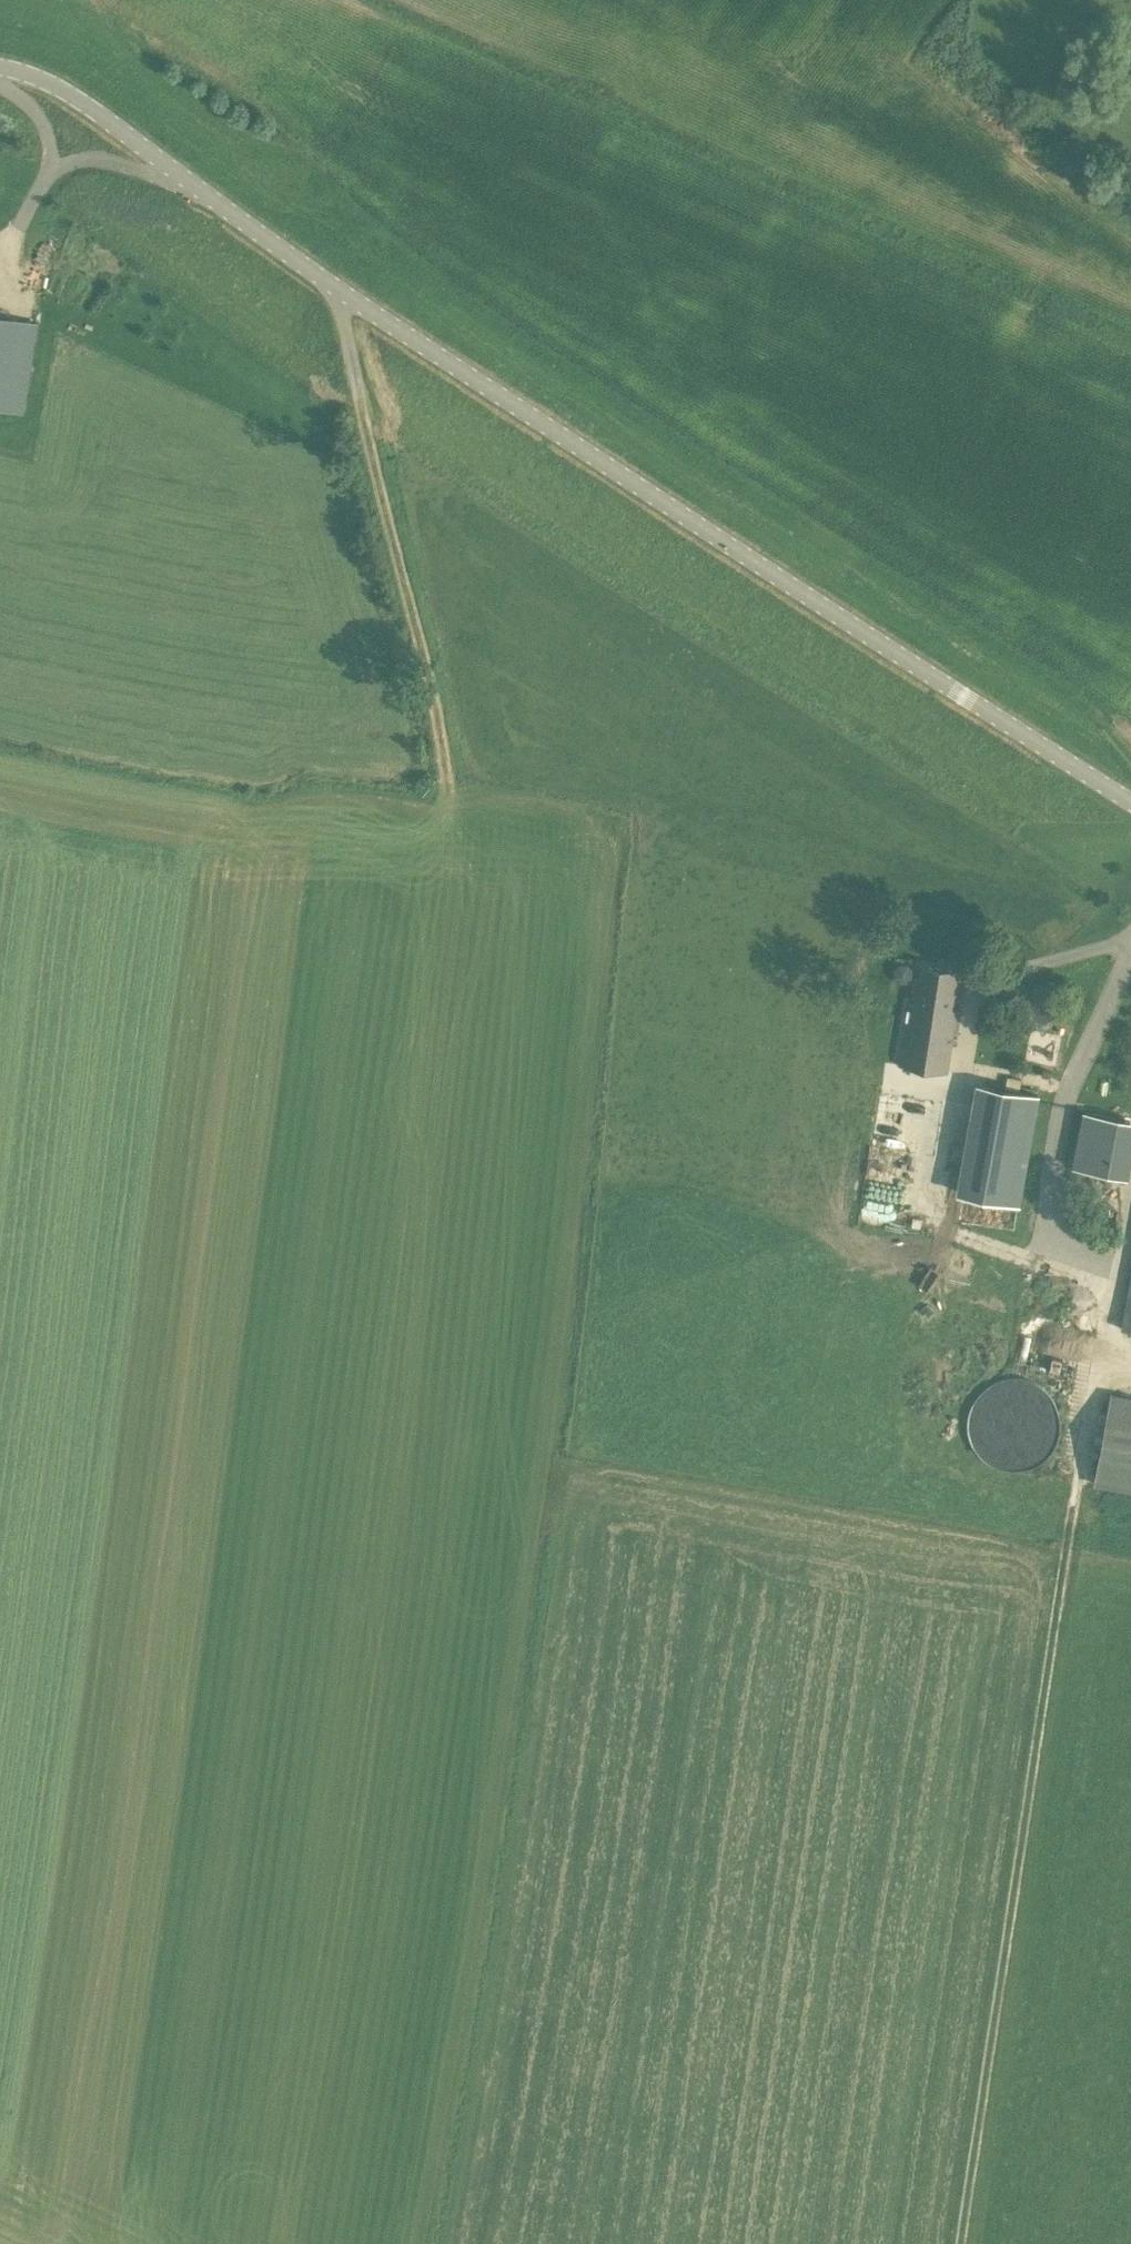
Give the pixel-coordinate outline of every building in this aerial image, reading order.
[(24,412),(40,321),(0,314),(0,408),(24,412)] [(960,970),(921,964),(915,1003),(909,1002),(900,1064),(947,1071),(957,1010),(953,1009),(960,970)] [(1052,1070),(1043,1068),(1041,1075),(1051,1077),(1052,1070)] [(1030,1081),(979,1072),(964,1182),(1017,1187),(1030,1081)] [(1122,1176),(1126,1156),(1110,1153),(1117,1116),(1082,1109),(1071,1166),(1122,1176)] [(968,1434),(1027,1463),(1059,1399),(1000,1370),(968,1434)] [(1130,1492),(1130,1394),(1104,1390),(1089,1485),(1130,1492)]
